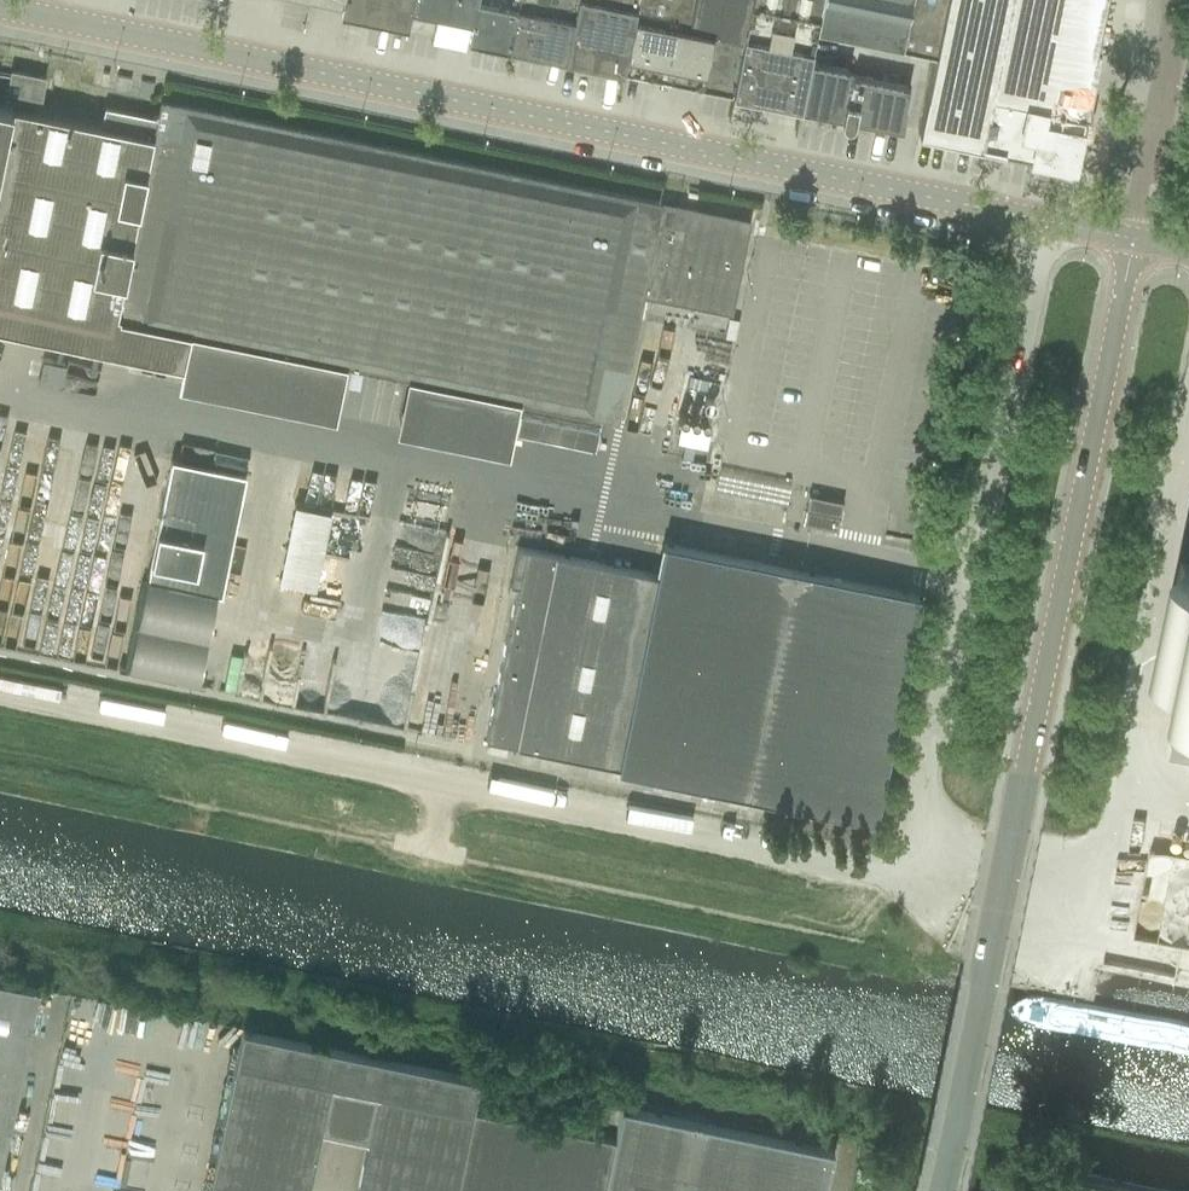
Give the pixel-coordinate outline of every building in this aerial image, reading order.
[(410,11),(412,0),(342,0),(340,13),(342,14),(342,9),(362,13),(362,18),(363,18),(364,14),(384,18),(383,22),(385,22),(385,18),(405,22),(404,26),(406,27),(410,11)] [(410,11),(411,11),(412,10),(470,21),(466,39),(507,47),(517,0),(412,0),(410,11)] [(507,47),(561,58),(564,59),(576,0),(517,0),(507,47)] [(564,59),(566,59),(568,52),(578,54),(576,64),(576,65),(586,67),(586,66),(588,56),(604,60),(603,66),(620,69),(619,70),(622,71),(625,55),(637,0),(576,0),(564,59)] [(750,0),(637,0),(625,55),(622,71),(639,74),(642,58),(704,71),(701,87),(731,93),(750,0)] [(731,93),(734,94),(773,102),(800,108),(809,60),(816,29),(822,0),(750,0),(732,89),(731,93)] [(933,54),(944,0),(822,0),(816,29),(933,54)] [(918,132),(980,145),(982,146),(983,142),(984,142),(1001,146),(1001,149),(1072,164),(1082,113),(1087,114),(1110,0),(944,0),(933,54),(934,54),(918,132)] [(848,68),(809,60),(800,108),(840,116),(839,117),(839,118),(840,119),(840,120),(841,122),(842,123),(844,124),(846,124),(847,124),(848,123),(849,123),(850,122),(851,121),(852,120),(852,119),(852,118),(899,128),(907,85),(847,72),(848,68)] [(7,89),(40,96),(44,77),(11,70),(7,89)] [(4,328),(109,351),(117,315),(140,320),(189,329),(370,366),(370,364),(399,370),(399,372),(522,397),(545,402),(545,400),(559,403),(559,404),(564,405),(564,404),(576,407),(576,408),(601,413),(616,416),(628,356),(637,315),(638,308),(641,293),(713,308),(730,312),(731,308),(744,245),(749,221),(730,217),(730,218),(650,202),(650,201),(160,100),(157,117),(140,113),(103,105),(100,124),(0,104),(0,328),(4,328)] [(172,459),(147,578),(220,593),(244,473),(172,459)] [(808,495),(802,523),(837,530),(843,502),(808,495)] [(332,507),(295,499),(279,576),(316,584),(332,507)] [(395,518),(377,612),(429,622),(448,528),(424,524),(395,518)] [(485,739),(871,817),(872,817),(917,595),(663,544),(657,574),(517,546),(509,583),(516,584),(485,739)] [(1161,653),(1183,657),(1184,657),(1188,658),(1188,559),(1181,557),(1161,653)] [(220,593),(147,578),(139,618),(211,633),(220,593)] [(211,633),(139,618),(131,657),(203,672),(211,633)] [(1188,754),(1188,688),(1188,687),(1177,740),(1175,740),(1173,751),(1188,754)] [(39,988),(0,980),(0,1176),(39,988)] [(320,1129),(329,1084),(377,1094),(368,1138),(358,1190),(455,1190),(472,1110),(479,1077),(243,1029),(210,1190),(307,1190),(320,1129)] [(603,1190),(823,1190),(831,1149),(622,1106),(615,1139),(614,1139),(603,1190)] [(614,1139),(472,1110),(455,1190),(603,1190),(614,1139)]
